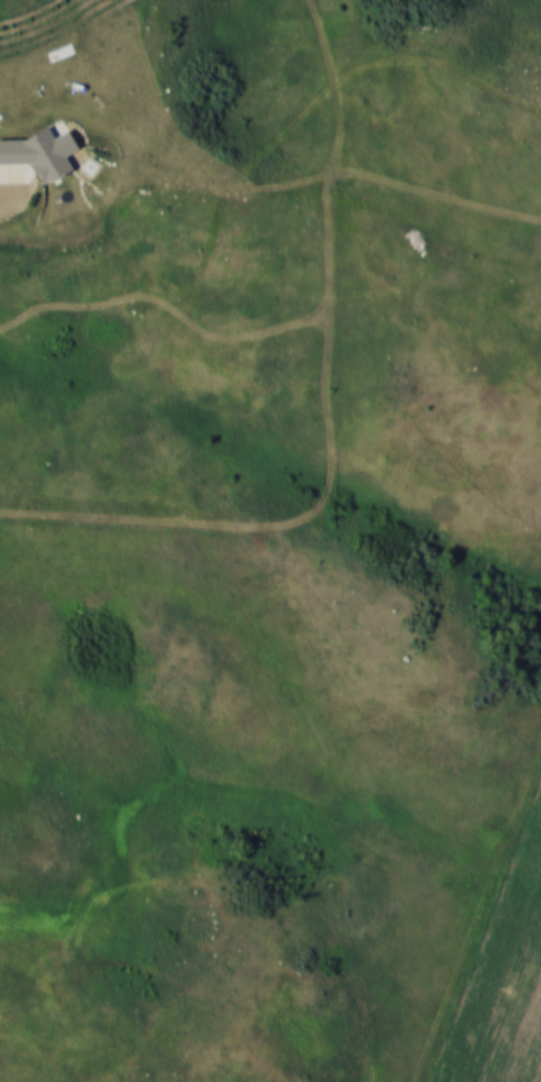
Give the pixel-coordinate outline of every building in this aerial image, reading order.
[(31,164),(40,184),(68,172),(67,169),(62,156),(75,150),(67,132),(52,139),(47,129),(20,140),(0,141),(0,165),(31,164)]
